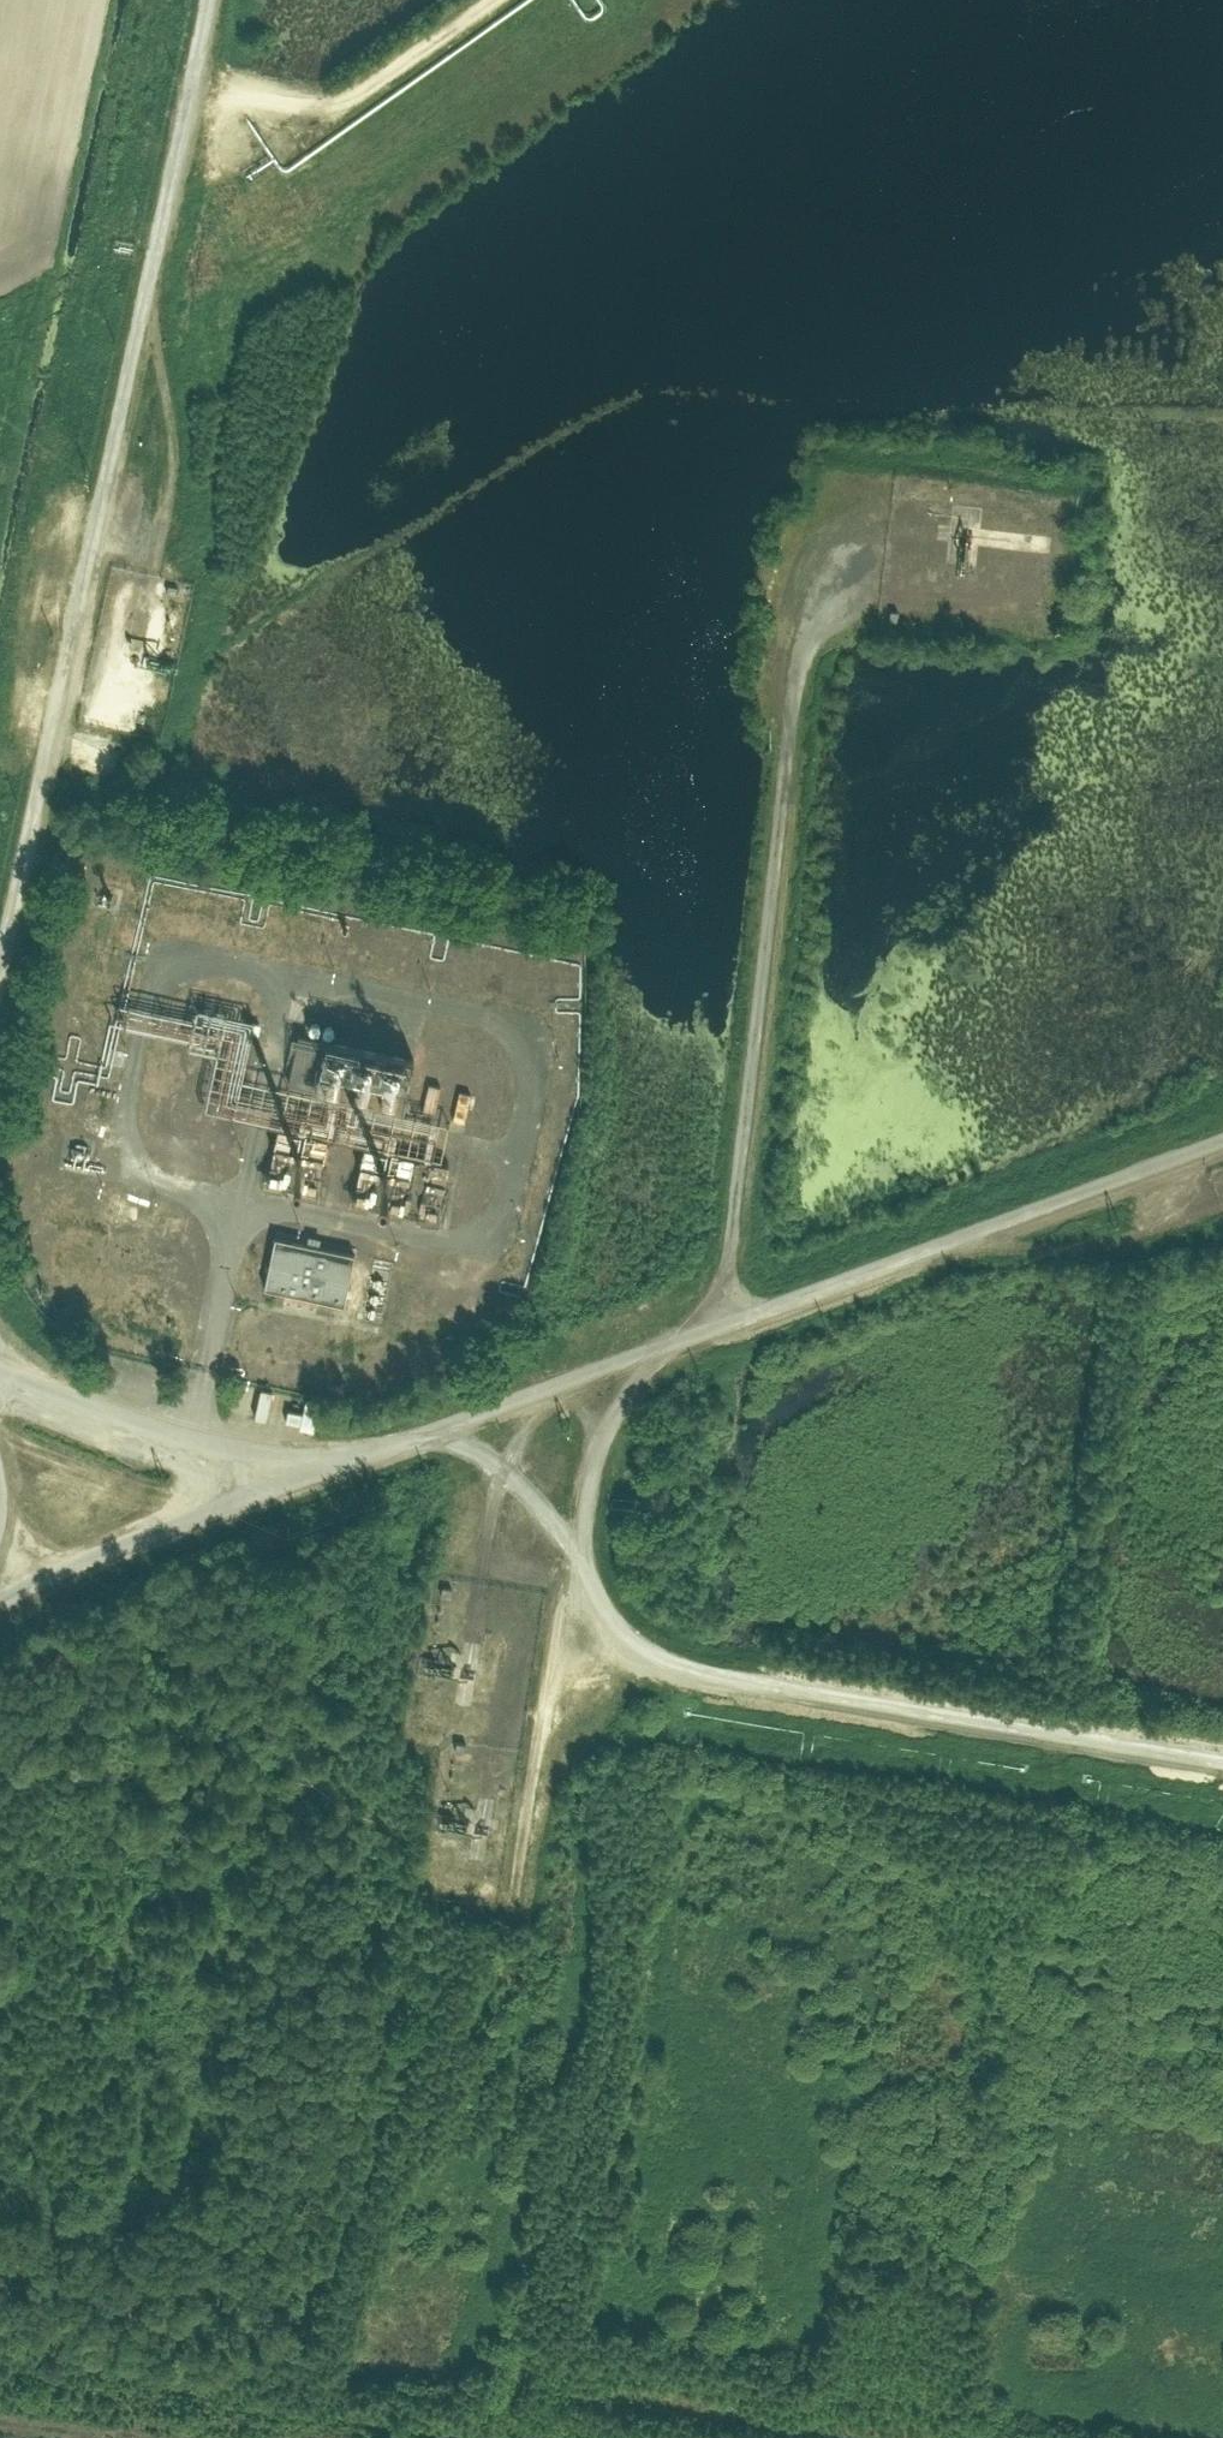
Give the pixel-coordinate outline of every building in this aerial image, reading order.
[(410,1089),(414,1057),(294,1043),(289,1088),(388,1099),(390,1087),(410,1089)] [(421,1109),(465,1121),(473,1092),(429,1080),(421,1109)] [(263,1288),(345,1300),(352,1248),(270,1237),(263,1288)] [(315,1429),(320,1401),(305,1398),(300,1426),(315,1429)]
